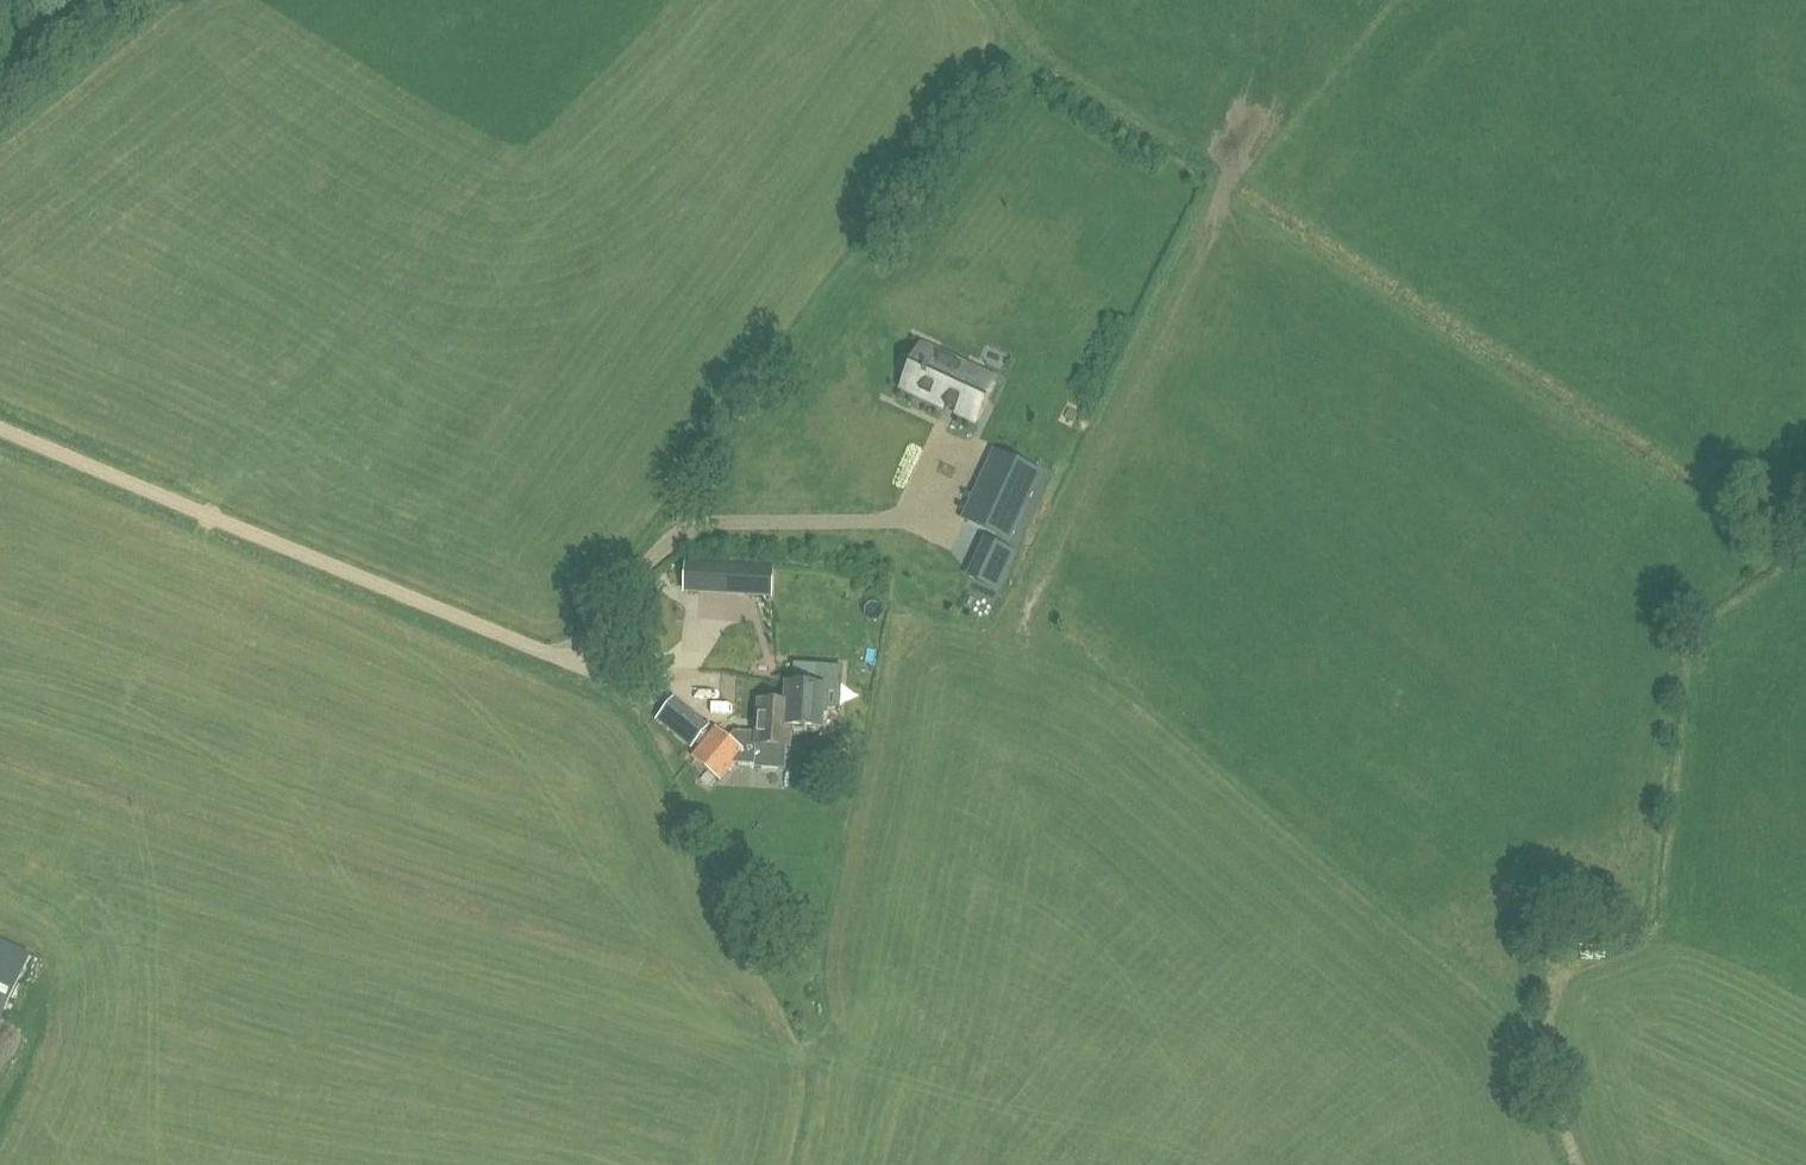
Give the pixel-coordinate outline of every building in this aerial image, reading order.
[(922,346),(904,386),(973,418),(992,378),(922,346)] [(998,447),(966,517),(1009,537),(1041,467),(998,447)] [(1008,565),(1014,552),(992,543),(986,556),(1008,565)] [(743,565),(741,593),(770,595),(772,566),(743,565)] [(787,703),(786,725),(790,726),(821,728),(824,687),(831,687),(832,668),(795,666),(793,685),(788,685),(787,703)] [(760,702),(758,740),(756,766),(785,768),(787,746),(789,746),(790,726),(786,725),(787,703),(760,702)] [(714,730),(694,756),(721,779),(733,765),(743,753),(728,741),(714,730)] [(30,953),(0,939),(0,1016),(30,953)]
